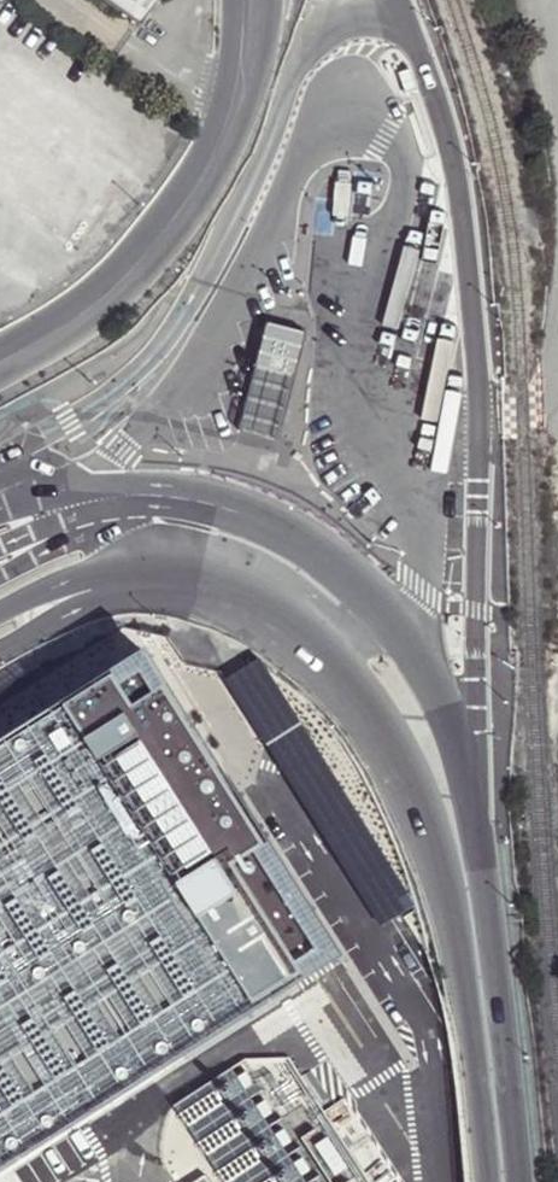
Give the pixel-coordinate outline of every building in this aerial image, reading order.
[(118,18),(131,0),(93,0),(118,18)] [(307,332),(269,323),(243,430),(280,439),(307,332)] [(0,687),(0,1165),(342,949),(126,607),(0,687)] [(158,1153),(177,1181),(366,1181),(287,1058),(245,1060),(169,1109),(158,1153)]
